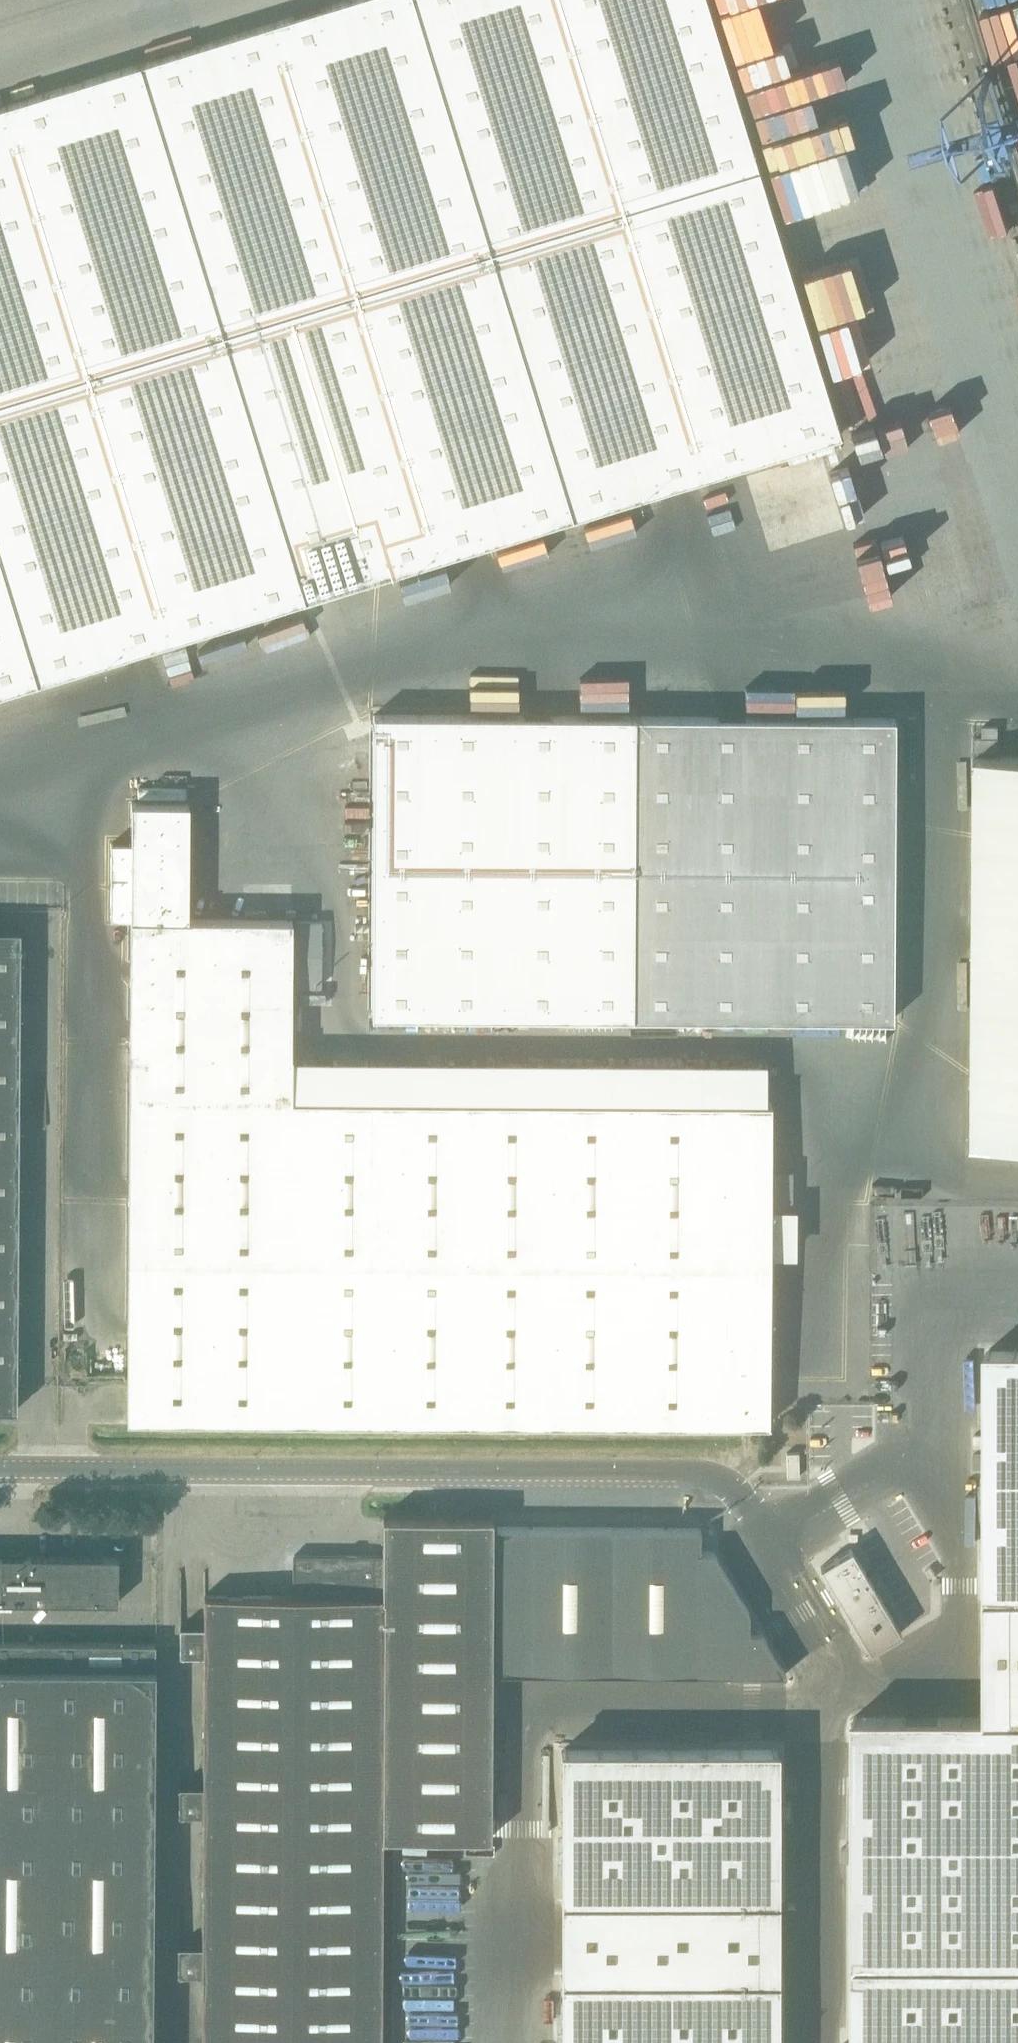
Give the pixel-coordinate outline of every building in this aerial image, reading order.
[(706,0),(341,0),(0,105),(0,692),(840,434),(706,0)] [(893,1018),(894,717),(373,714),(371,1015),(893,1018)] [(998,749),(998,737),(975,737),(975,749),(998,749)] [(975,757),(972,1145),(1017,1145),(1017,758),(975,757)] [(768,1424),(770,1143),(771,1102),(291,1099),(292,919),(130,917),(127,1419),(768,1424)] [(20,929),(0,928),(0,1408),(16,1408),(20,929)] [(1014,1594),(1014,1596),(1017,1596),(1017,1594),(1017,1351),(988,1351),(988,1593),(986,1593),(985,1596),(989,1596),(989,1594),(1014,1594)] [(492,1517),(383,1516),(382,1556),(293,1555),(293,1595),(204,1594),(204,1634),(180,1634),(180,1654),(204,1654),(202,1794),(178,1793),(178,1814),(202,1814),(201,1953),(177,1953),(177,1974),(202,1974),(201,2042),(381,2042),(382,1836),(490,1837),(492,1517)] [(850,1549),(820,1567),(870,1651),(900,1633),(850,1549)] [(749,1611),(713,1550),(695,1550),(696,1673),(700,1673),(700,1672),(724,1672),(724,1673),(786,1673),(760,1630),(749,1630),(749,1611)] [(118,1556),(0,1555),(0,1601),(117,1602),(118,1556)] [(155,1642),(0,1641),(0,2042),(152,2042),(155,1642)] [(857,1961),(1017,1961),(1017,1717),(1017,1716),(1014,1716),(1014,1717),(990,1717),(990,1716),(987,1716),(987,1717),(963,1717),(963,1716),(960,1716),(960,1717),(943,1717),(943,1716),(940,1716),(940,1717),(921,1717),(905,1717),(905,1716),(902,1716),(902,1717),(886,1717),(886,1716),(883,1716),(883,1717),(857,1717),(857,1716),(856,1716),(854,1716),(854,1719),(857,1719),(857,1763),(857,1961)] [(563,1749),(563,1896),(561,1896),(561,1899),(564,1899),(564,1898),(598,1898),(598,1899),(600,1899),(600,1898),(633,1898),(633,1899),(635,1899),(635,1898),(668,1898),(668,1899),(670,1899),(670,1898),(703,1898),(703,1899),(705,1899),(705,1898),(739,1898),(739,1899),(741,1899),(741,1898),(774,1898),(774,1899),(777,1899),(777,1896),(775,1896),(775,1749),(648,1749),(563,1749)] [(857,1961),(857,1966),(857,1981),(857,2042),(1017,2042),(1017,1961),(857,1961)] [(738,1976),(705,1976),(705,1975),(703,1975),(703,1976),(670,1976),(670,1975),(668,1975),(668,1976),(635,1976),(635,1975),(633,1975),(633,1976),(600,1976),(600,1975),(598,1975),(598,1976),(564,1976),(564,1975),(561,1975),(561,1978),(563,1978),(563,2042),(775,2042),(774,1978),(777,1978),(777,1975),(774,1975),(774,1976),(740,1976),(740,1975),(738,1975),(738,1976)]
